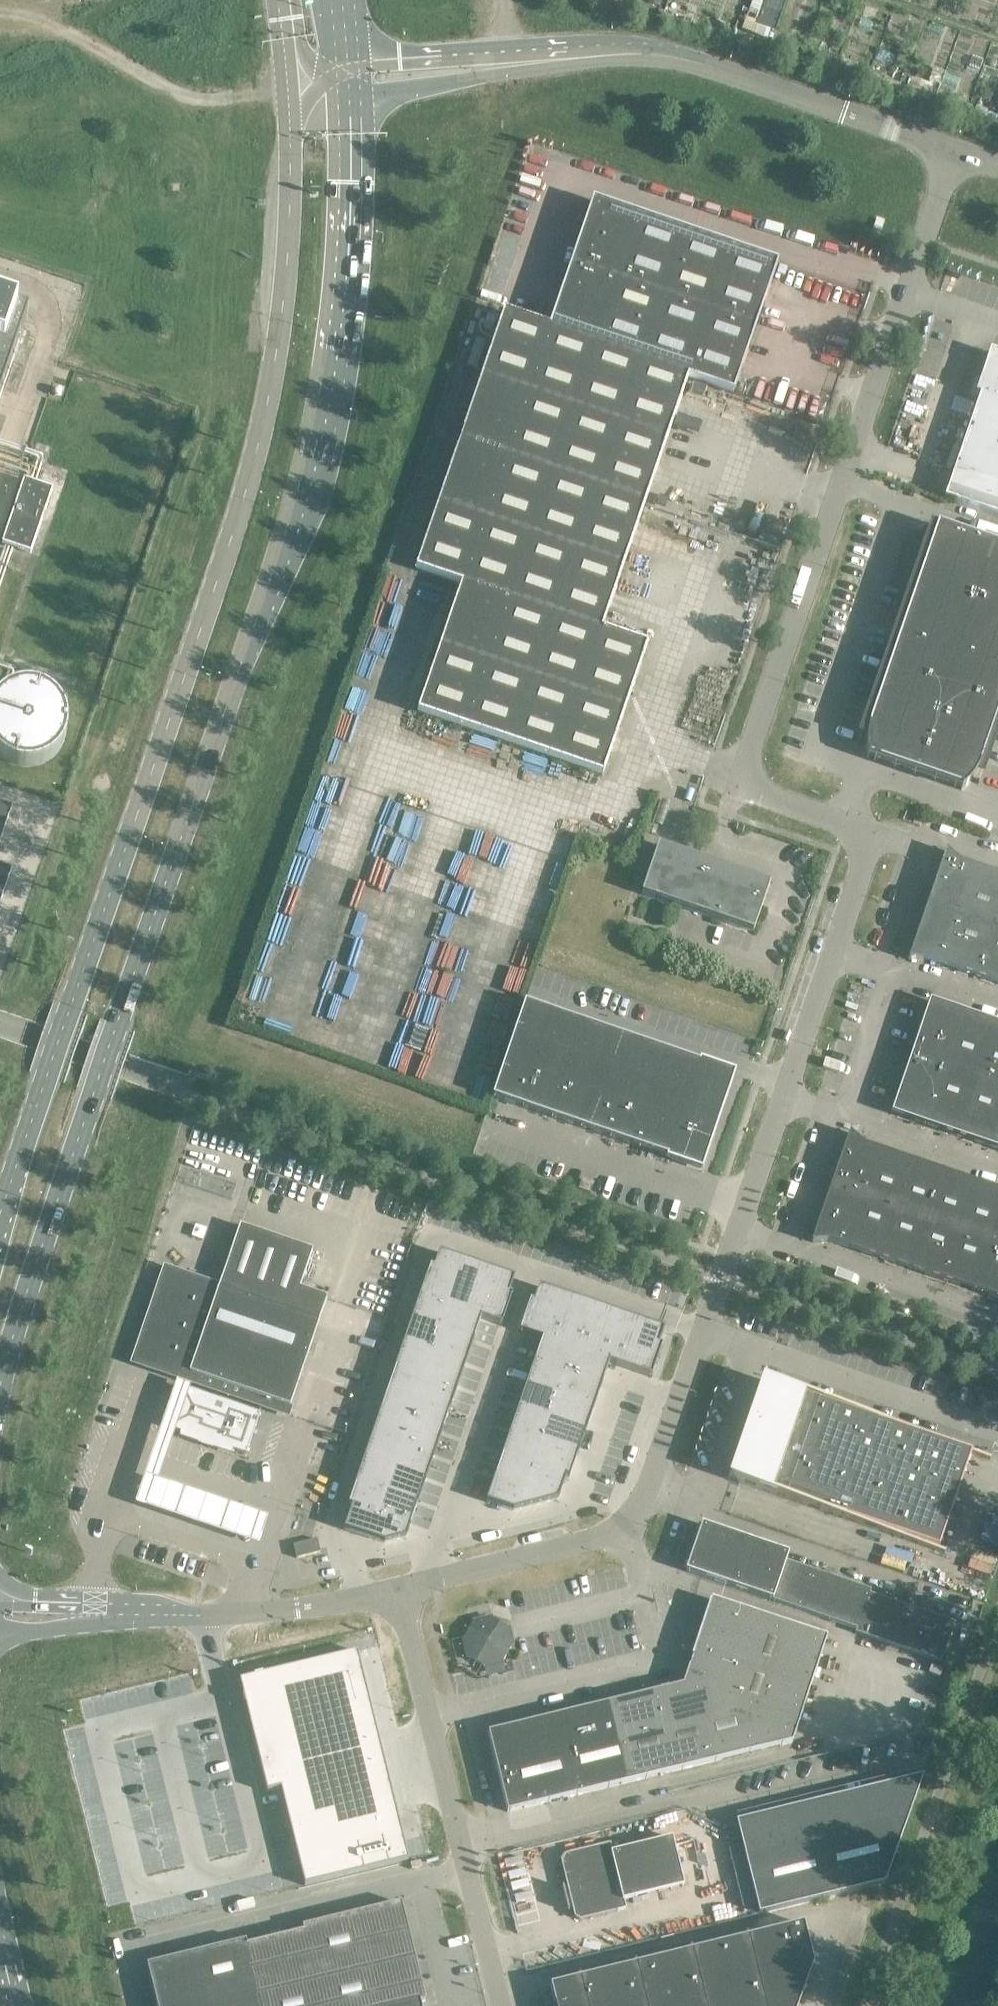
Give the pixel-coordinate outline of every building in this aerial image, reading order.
[(549,328),(548,330),(688,378),(688,379),(733,394),(777,264),(593,201),(549,328)] [(2,388),(27,315),(0,306),(0,394),(2,388)] [(504,313),(460,441),(644,504),(688,379),(688,378),(548,330),(549,328),(504,313)] [(986,365),(981,380),(980,379),(975,395),(980,396),(944,499),(997,518),(997,359),(986,365)] [(460,441),(416,570),(461,585),(601,630),(644,504),(460,441)] [(50,490),(23,481),(1,543),(28,552),(50,490)] [(913,581),(863,724),(871,727),(866,740),(865,744),(866,749),(866,754),(867,758),(868,757),(868,756),(962,788),(961,789),(961,790),(965,787),(968,784),(971,780),(973,777),(977,763),(985,766),(997,726),(997,546),(937,525),(935,532),(931,531),(933,527),(931,526),(913,581)] [(461,585),(417,712),(541,755),(602,775),(646,646),(601,630),(461,585)] [(0,695),(0,757),(1,758),(4,760),(8,763),(12,764),(16,766),(20,767),(24,767),(28,767),(33,767),(37,766),(41,764),(45,763),(48,761),(52,758),(55,755),(58,752),(60,749),(63,745),(64,741),(66,737),(67,733),(67,729),(67,724),(67,720),(66,715),(64,711),(62,707),(60,703),(57,700),(55,697),(51,694),(48,692),(44,690),(40,688),(36,687),(32,686),(28,686),(23,686),(19,686),(15,687),(11,689),(7,691),(4,693),(0,695)] [(12,806),(0,802),(0,840),(12,806)] [(769,883),(658,845),(641,894),(753,932),(769,883)] [(942,859),(935,882),(926,907),(918,930),(910,952),(908,960),(925,959),(997,984),(997,876),(959,862),(945,850),(942,859)] [(11,868),(0,865),(0,901),(11,868)] [(929,1001),(891,1113),(997,1150),(997,1024),(929,1001)] [(554,1013),(524,1002),(508,1050),(538,1060),(554,1013)] [(583,1023),(554,1013),(538,1060),(567,1070),(583,1023)] [(613,1032),(583,1023),(567,1070),(596,1080),(613,1032)] [(642,1042),(613,1032),(596,1080),(626,1090),(642,1042)] [(671,1052),(642,1042),(626,1090),(655,1100),(671,1052)] [(538,1060),(508,1050),(492,1097),(522,1107),(538,1060)] [(733,1073),(671,1052),(655,1100),(684,1110),(716,1121),(733,1073)] [(567,1070),(538,1060),(522,1107),(551,1117),(567,1070)] [(596,1080),(567,1070),(551,1117),(580,1127),(596,1080)] [(626,1090),(596,1080),(580,1127),(609,1137),(626,1090)] [(655,1100),(626,1090),(609,1137),(638,1147),(655,1100)] [(684,1110),(655,1100),(638,1147),(668,1157),(684,1110)] [(716,1121),(684,1110),(668,1157),(700,1168),(716,1121)] [(847,1139),(814,1236),(811,1242),(829,1241),(997,1299),(997,1191),(862,1144),(849,1132),(847,1139)] [(219,1288),(166,1270),(134,1362),(187,1380),(187,1381),(188,1381),(190,1374),(256,1396),(254,1404),(274,1411),(274,1410),(286,1414),(289,1407),(326,1298),(299,1288),(312,1251),(240,1226),(219,1288)] [(350,1512),(344,1529),(384,1543),(405,1538),(407,1532),(408,1532),(410,1526),(409,1526),(417,1504),(419,1498),(440,1436),(441,1436),(443,1431),(442,1430),(449,1411),(449,1412),(451,1406),(450,1406),(471,1345),(472,1345),(474,1339),(473,1339),(481,1318),(501,1325),(512,1294),(509,1293),(511,1287),(510,1287),(513,1277),(439,1252),(436,1262),(435,1261),(433,1267),(430,1266),(421,1292),(419,1297),(419,1298),(397,1362),(395,1367),(380,1411),(378,1417),(357,1480),(356,1480),(354,1486),(355,1486),(348,1505),(352,1506),(350,1512)] [(493,1482),(487,1502),(514,1511),(557,1501),(563,1482),(564,1482),(566,1477),(569,1478),(577,1455),(579,1450),(579,1449),(601,1385),(601,1386),(603,1380),(609,1361),(651,1376),(662,1345),(659,1344),(661,1338),(660,1338),(663,1329),(618,1313),(612,1311),(590,1304),(591,1303),(585,1301),(585,1302),(539,1286),(536,1296),(535,1296),(533,1301),(530,1300),(520,1331),(542,1339),(535,1361),(534,1360),(532,1366),(533,1366),(504,1450),(502,1456),(495,1476),(493,1481),(493,1482)] [(739,1482),(944,1552),(945,1551),(938,1549),(971,1452),(997,1461),(997,1460),(773,1383),(773,1385),(761,1381),(728,1477),(740,1481),(739,1482)] [(259,1414),(181,1388),(168,1428),(245,1454),(259,1414)] [(788,1553),(702,1524),(701,1525),(702,1525),(686,1570),(686,1571),(771,1600),(772,1600),(856,1629),(855,1633),(877,1640),(941,1662),(955,1623),(926,1613),(869,1594),(871,1590),(786,1561),(788,1553)] [(320,1552),(316,1539),(293,1545),(297,1558),(320,1552)] [(711,1600),(702,1628),(683,1685),(489,1733),(489,1732),(488,1733),(507,1812),(688,1768),(791,1742),(826,1637),(720,1602),(711,1599),(710,1600),(711,1600)] [(506,1627),(493,1619),(473,1624),(465,1637),(469,1657),(483,1665),(503,1661),(511,1647),(506,1627)] [(262,1714),(248,1717),(266,1792),(280,1789),(304,1886),(408,1860),(357,1651),(339,1656),(340,1669),(256,1689),(262,1714)] [(885,1883),(923,1776),(841,1796),(825,1819),(741,1840),(759,1913),(885,1883)] [(560,1861),(574,1917),(580,1920),(626,1909),(624,1900),(683,1886),(672,1838),(612,1852),(610,1844),(564,1855),(560,1861)] [(400,1902),(302,1927),(303,1932),(266,1941),(246,1945),(245,1941),(147,1965),(157,2005),(421,2005),(420,2002),(425,2001),(400,1902)] [(689,1952),(637,1965),(627,1968),(627,1967),(617,1970),(607,1973),(607,1972),(550,1986),(554,2004),(558,2004),(559,2005),(797,2005),(813,1964),(803,1924),(705,1948),(705,1949),(695,1951),(695,1950),(689,1952)]
